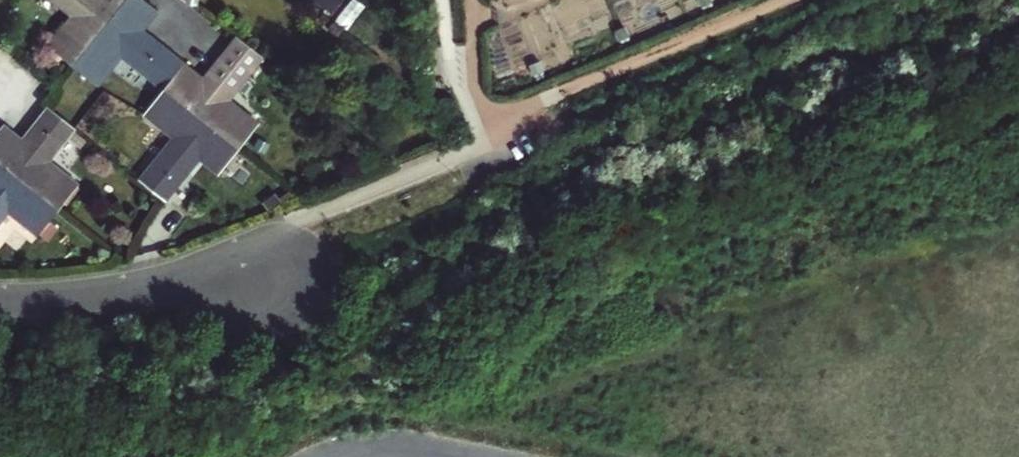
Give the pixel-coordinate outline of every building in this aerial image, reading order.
[(72,13),(57,31),(62,35),(52,48),(73,63),(124,0),(55,0),(72,13)] [(106,72),(121,53),(163,87),(182,65),(184,62),(142,29),(140,27),(155,7),(146,0),(124,0),(73,63),(92,78),(100,67),(106,72)] [(62,35),(57,31),(46,43),(52,48),(62,35)] [(238,36),(237,38),(203,80),(182,65),(163,87),(238,147),(254,128),(242,119),(247,114),(229,100),(264,57),(238,36)] [(100,67),(92,78),(96,83),(106,72),(100,67)] [(159,118),(155,123),(172,136),(138,178),(165,199),(199,156),(219,171),(238,147),(163,87),(147,108),(159,118)] [(56,208),(72,188),(59,178),(64,173),(47,160),(74,126),(48,105),(19,141),(1,127),(0,128),(0,164),(56,208)] [(159,118),(147,108),(143,113),(155,123),(159,118)] [(242,119),(254,128),(258,123),(247,114),(242,119)] [(8,211),(22,223),(26,219),(39,229),(50,215),(56,208),(0,164),(0,220),(8,211)] [(59,178),(72,188),(76,183),(64,173),(59,178)] [(39,229),(37,231),(49,241),(63,224),(50,215),(39,229)] [(26,219),(22,223),(35,234),(37,231),(39,229),(26,219)]
